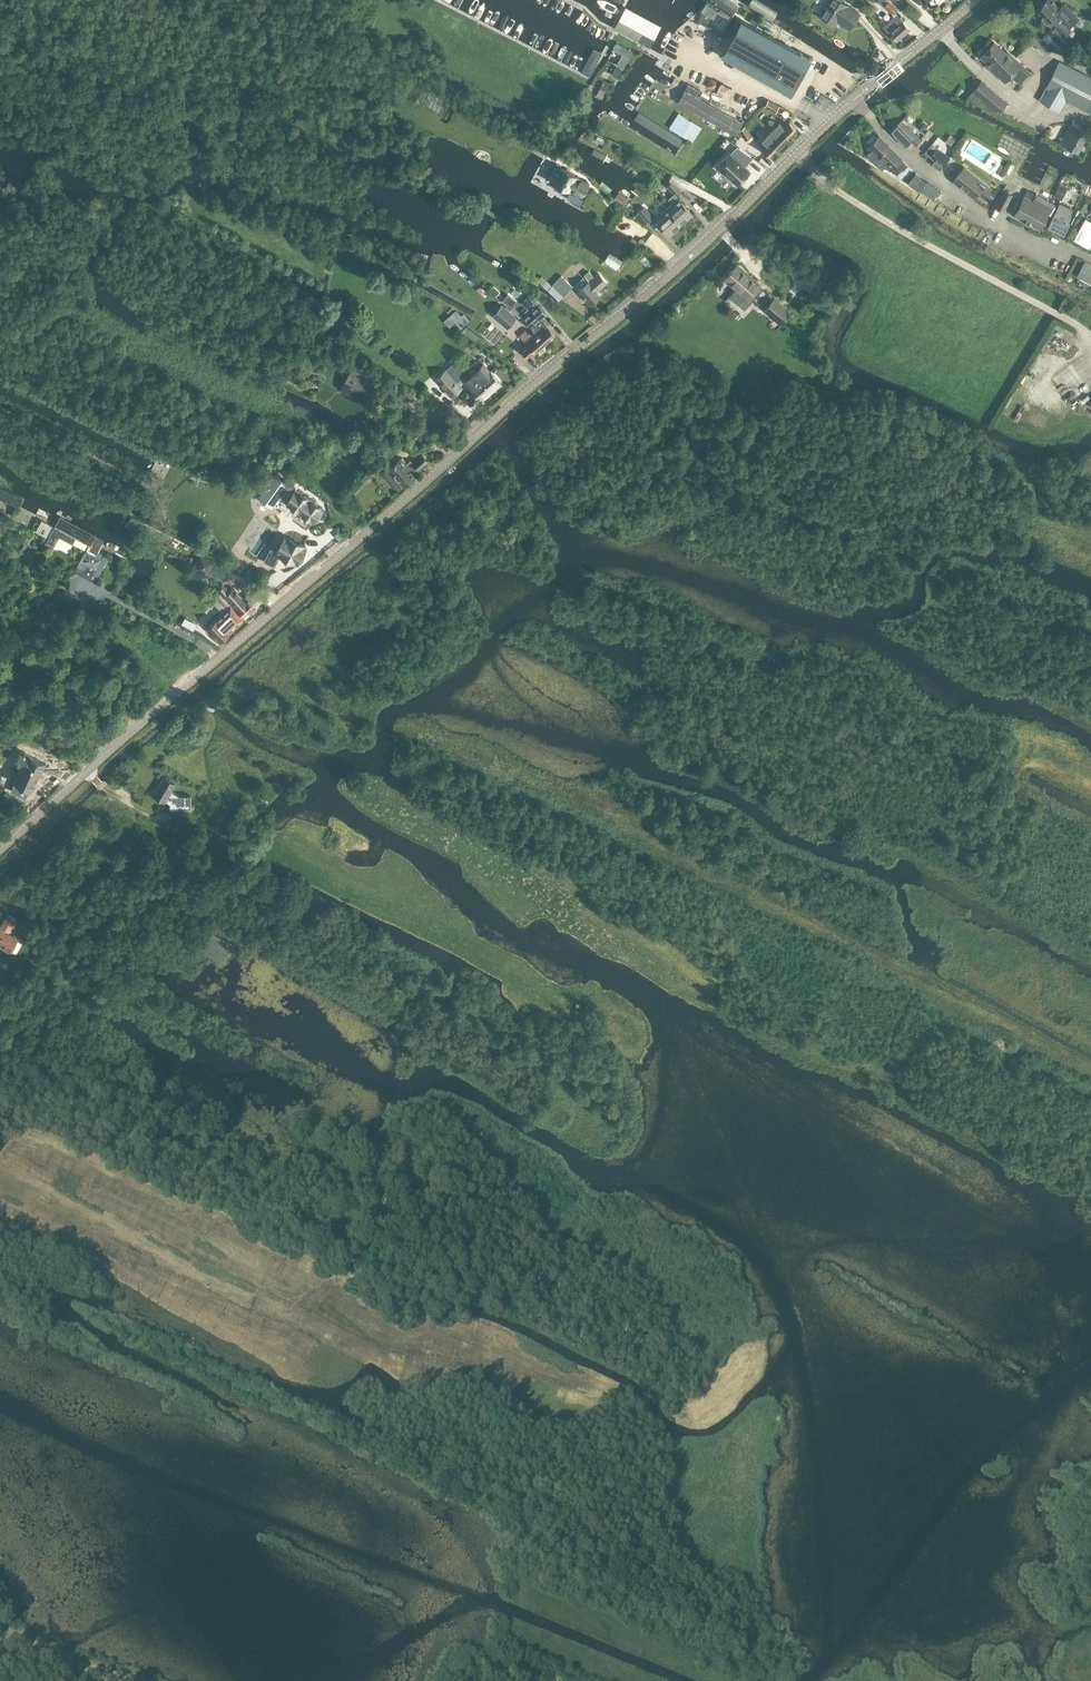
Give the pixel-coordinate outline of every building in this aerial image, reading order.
[(737,4),(730,0),(708,0),(707,2),(729,16),(737,4)] [(860,14),(839,0),(830,0),(820,15),(835,25),(838,21),(850,29),(860,14)] [(897,7),(888,0),(880,0),(879,2),(892,12),(897,7)] [(1051,0),(1047,0),(1033,13),(1040,21),(1043,19),(1052,28),(1045,35),(1057,48),(1070,36),(1064,31),(1077,18),(1065,5),(1058,13),(1056,11),(1059,8),(1053,1),(1053,2),(1051,0)] [(648,46),(659,26),(626,8),(615,28),(648,46)] [(761,17),(754,13),(750,21),(757,25),(761,17)] [(896,40),(909,29),(895,13),(893,15),(894,16),(884,26),(896,40)] [(727,39),(719,54),(770,83),(791,94),(811,58),(770,36),(739,18),(730,35),(728,37),(728,38),(727,39)] [(573,42),(563,63),(574,69),(585,48),(573,42)] [(622,69),(628,58),(627,58),(630,55),(631,51),(615,42),(613,45),(611,49),(621,54),(615,65),(622,69)] [(1009,55),(998,44),(984,57),(996,68),(994,70),(1008,84),(1015,77),(1025,87),(1034,77),(1011,53),(1009,55)] [(594,49),(582,71),(591,76),(602,54),(594,49)] [(1059,61),(1039,100),(1059,113),(1066,100),(1090,113),(1090,78),(1059,61)] [(616,66),(613,73),(612,74),(618,78),(622,71),(623,70),(616,66)] [(606,91),(610,83),(604,79),(600,88),(606,91)] [(1010,105),(985,82),(971,98),(981,106),(985,101),(1001,115),(1010,105)] [(736,135),(742,123),(684,90),(678,102),(736,135)] [(768,100),(765,106),(770,109),(775,112),(779,106),(770,101),(768,100)] [(689,139),(694,131),(691,129),(695,123),(681,114),(671,127),(689,139)] [(306,132),(310,125),(305,121),(306,119),(300,115),(294,124),(306,132)] [(921,140),(902,121),(900,118),(889,129),(905,145),(911,140),(916,145),(921,140)] [(919,125),(924,129),(928,124),(923,120),(919,125)] [(780,122),(772,130),(784,142),(786,140),(789,137),(797,129),(790,122),(785,128),(780,122)] [(1067,132),(1061,143),(1065,145),(1078,152),(1088,132),(1071,124),(1067,132)] [(745,140),(752,136),(745,126),(739,130),(745,140)] [(771,131),(763,140),(768,145),(763,150),(770,156),(771,155),(778,148),(784,142),(772,130),(771,131)] [(907,164),(879,135),(868,145),(871,149),(868,153),(875,160),(882,167),(886,164),(897,175),(907,164)] [(938,146),(942,140),(938,137),(934,143),(938,146)] [(940,170),(949,157),(932,143),(925,152),(936,160),(933,164),(940,170)] [(617,155),(624,152),(622,146),(615,148),(617,155)] [(729,154),(719,165),(720,167),(719,169),(726,175),(728,177),(735,183),(736,182),(738,183),(749,172),(743,167),(745,165),(746,165),(753,157),(738,146),(737,148),(730,155),(729,154)] [(600,151),(595,149),(592,154),(604,160),(607,155),(600,151)] [(554,164),(547,178),(556,183),(553,188),(562,193),(565,188),(570,190),(570,189),(581,195),(588,184),(576,177),(577,176),(554,164)] [(984,198),(993,188),(964,166),(952,181),(973,197),(977,192),(984,198)] [(672,203),(666,209),(680,224),(692,214),(676,196),(681,191),(680,190),(681,189),(673,182),(667,186),(674,194),(668,199),(672,203)] [(19,196),(23,189),(11,183),(7,191),(19,196)] [(1060,199),(1066,187),(1060,184),(1054,196),(1060,199)] [(993,191),(999,195),(1002,189),(996,186),(993,191)] [(1036,193),(1028,189),(1025,194),(1024,194),(1013,214),(1040,229),(1050,210),(1051,211),(1056,203),(1036,192),(1036,193)] [(1002,193),(993,207),(1001,212),(1010,198),(1002,193)] [(1059,205),(1048,227),(1065,235),(1071,222),(1069,219),(1072,215),(1071,211),(1059,205)] [(645,225),(648,222),(653,217),(644,208),(639,212),(634,217),(645,225)] [(666,209),(655,219),(669,235),(680,224),(666,209)] [(1090,244),(1090,219),(1086,217),(1074,238),(1090,247),(1090,244)] [(640,261),(644,256),(640,252),(636,257),(640,261)] [(617,270),(622,262),(609,253),(604,262),(617,270)] [(1085,260),(1077,275),(1090,282),(1090,263),(1085,260)] [(746,298),(759,284),(737,264),(724,279),(725,280),(724,282),(723,284),(723,288),(727,291),(731,291),(733,289),(734,288),(746,298)] [(827,284),(837,272),(828,264),(817,276),(827,284)] [(594,278),(589,272),(585,275),(590,281),(589,283),(588,282),(579,291),(591,304),(600,296),(596,292),(607,283),(599,274),(594,278)] [(552,285),(542,275),(537,280),(558,301),(572,287),(561,276),(552,285)] [(477,290),(485,297),(489,293),(480,285),(477,289),(477,290)] [(494,285),(489,291),(496,297),(501,291),(494,285)] [(518,303),(509,295),(508,295),(503,301),(513,309),(518,303)] [(781,326),(792,313),(775,299),(764,311),(781,326)] [(546,313),(536,302),(521,315),(529,325),(533,330),(545,344),(555,334),(541,318),(546,313)] [(501,306),(499,304),(495,308),(497,310),(493,315),(508,328),(518,317),(503,304),(501,306)] [(457,309),(450,315),(455,321),(461,328),(471,320),(464,313),(462,315),(457,309)] [(521,315),(518,318),(527,327),(529,325),(521,315)] [(476,342),(480,337),(469,327),(464,333),(476,342)] [(529,334),(528,333),(526,330),(519,335),(527,344),(521,350),(527,358),(533,352),(534,353),(545,344),(533,330),(529,334)] [(368,401),(377,386),(368,380),(373,371),(338,351),(333,359),(352,369),(342,386),(368,401)] [(479,368),(475,363),(472,363),(465,369),(465,372),(469,377),(464,382),(480,400),(500,383),(483,365),(479,368)] [(452,396),(461,387),(446,370),(436,379),(452,396)] [(438,445),(448,436),(442,429),(433,438),(438,445)] [(394,463),(388,469),(404,486),(412,479),(411,477),(428,461),(422,454),(409,466),(405,462),(400,457),(394,463)] [(275,475),(259,497),(260,497),(272,506),(280,496),(314,521),(316,518),(318,520),(324,513),(321,511),(323,509),(315,503),(317,501),(312,497),(310,500),(303,495),(305,492),(300,489),(298,491),(276,475),(275,475)] [(5,500),(20,507),(24,497),(0,486),(0,498),(5,500)] [(45,542),(44,544),(52,548),(52,547),(58,536),(66,540),(71,542),(72,540),(74,537),(90,546),(96,535),(62,517),(59,515),(55,523),(45,542)] [(142,521),(135,516),(126,526),(133,532),(142,521)] [(20,524),(17,522),(13,520),(9,526),(15,529),(17,530),(20,524)] [(285,536),(277,552),(281,554),(289,558),(288,561),(293,564),(295,561),(298,563),(306,547),(299,543),(300,540),(295,537),(293,540),(285,536)] [(271,549),(265,560),(275,565),(281,554),(277,552),(271,549)] [(87,552),(81,563),(85,565),(95,571),(92,577),(98,580),(109,558),(97,551),(96,554),(95,556),(87,551),(87,552)] [(208,576),(216,560),(201,552),(192,568),(208,576)] [(230,592),(228,590),(222,583),(217,588),(238,609),(237,610),(245,618),(263,601),(255,593),(246,601),(233,588),(230,592)] [(230,632),(243,619),(220,595),(212,602),(224,613),(218,619),(217,619),(208,627),(222,641),(231,632),(230,632)] [(8,690),(1,703),(4,705),(9,708),(16,695),(8,690)] [(17,784),(13,792),(28,799),(32,791),(33,792),(40,776),(42,777),(48,764),(23,752),(17,765),(24,768),(16,784),(17,784)] [(154,795),(164,801),(165,800),(171,803),(171,807),(181,807),(191,808),(191,795),(180,795),(172,791),(176,784),(164,777),(154,795)] [(16,919),(9,914),(1,928),(0,928),(0,945),(10,951),(18,938),(8,932),(16,919)]
